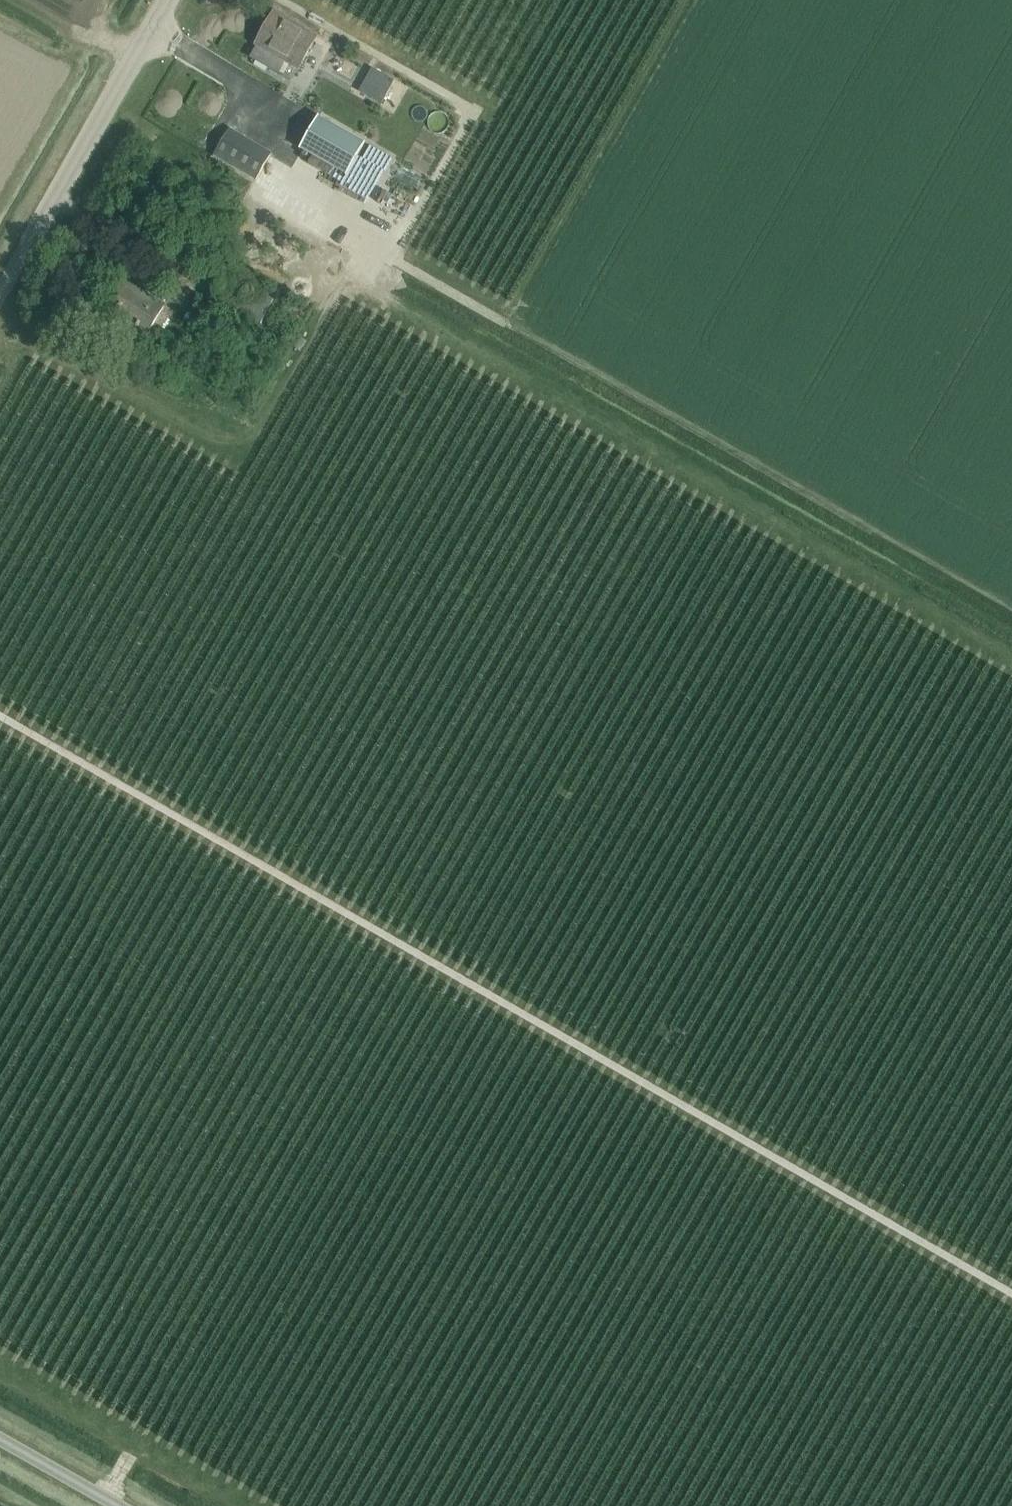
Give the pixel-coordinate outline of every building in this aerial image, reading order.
[(298,68),(316,36),(274,12),(255,44),(298,68)] [(324,61),(338,69),(343,59),(329,52),(324,61)] [(344,76),(367,88),(377,71),(354,58),(344,76)] [(346,175),(365,142),(318,115),(299,149),(346,175)] [(214,156),(255,180),(270,155),(228,131),(214,156)] [(261,325),(280,292),(233,265),(214,298),(261,325)] [(145,337),(164,305),(121,281),(103,313),(145,337)]
